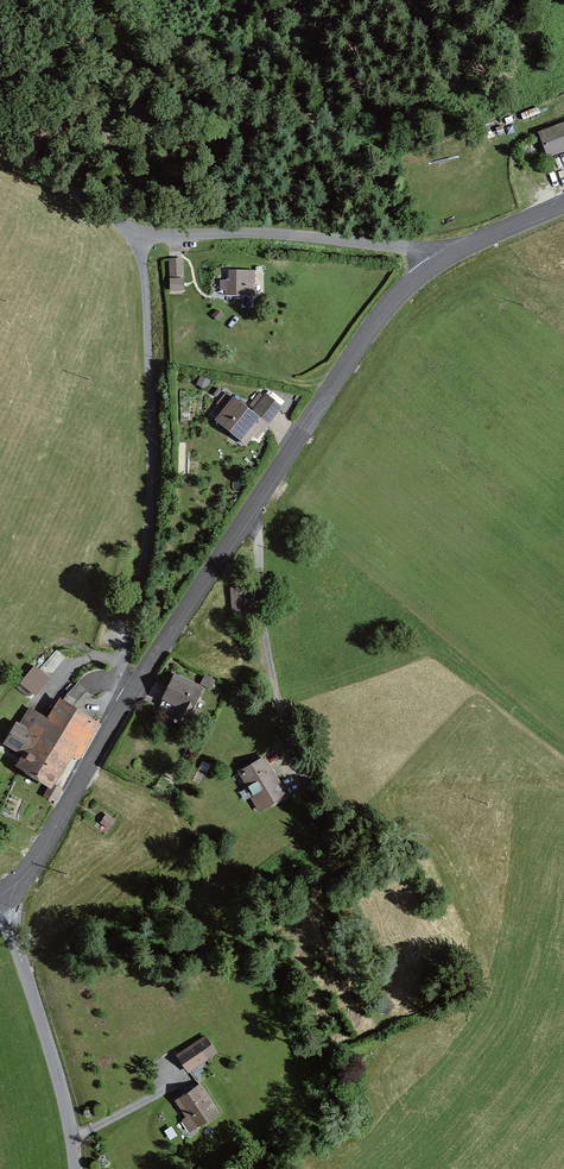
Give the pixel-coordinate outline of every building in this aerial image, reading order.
[(535,134),(545,161),(563,154),(563,123),(535,134)] [(185,291),(184,257),(168,257),(169,291),(185,291)] [(228,287),(219,286),(219,301),(254,301),(254,275),(229,275),(228,287)] [(250,416),(232,402),(210,429),(245,456),(279,412),(264,399),(250,416)] [(19,682),(35,695),(50,676),(34,664),(19,682)] [(201,687),(171,673),(160,699),(174,706),(170,716),(185,723),(201,687)] [(27,707),(4,743),(19,752),(13,764),(56,791),(99,724),(58,698),(45,717),(27,707)] [(264,757),(236,773),(259,814),(287,799),(264,757)] [(117,821),(106,815),(101,825),(111,831),(117,821)] [(206,1036),(175,1056),(187,1074),(218,1054),(206,1036)] [(201,1085),(174,1101),(191,1131),(218,1116),(201,1085)]
